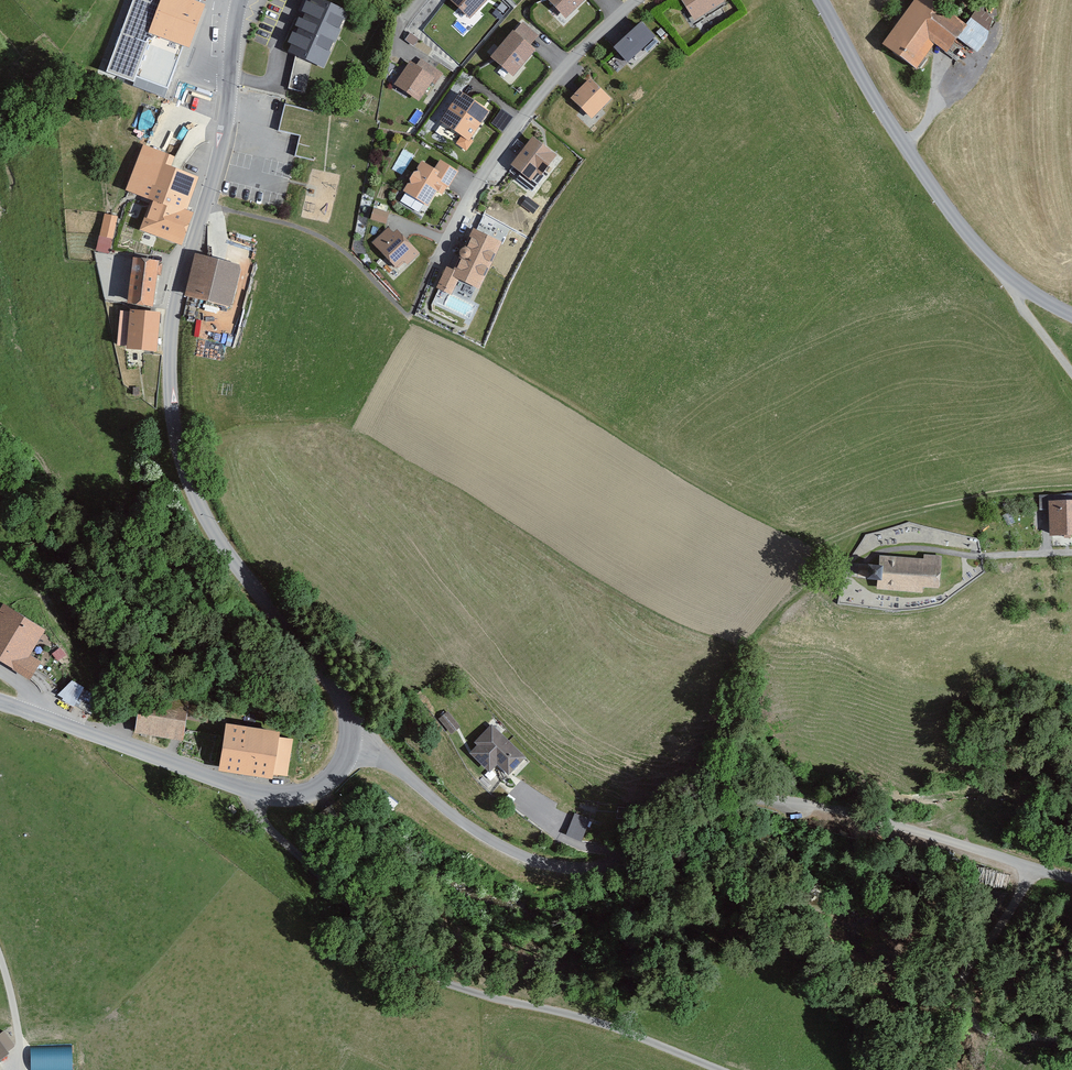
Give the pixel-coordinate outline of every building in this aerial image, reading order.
[(105,80),(165,101),(182,52),(189,55),(205,9),(179,0),(133,0),(105,80)] [(332,0),(311,0),(289,50),(296,53),(288,88),(304,91),(311,59),(325,65),(351,8),(332,0)] [(471,18),(488,0),(452,0),(471,18)] [(569,16),(585,0),(553,0),(569,16)] [(725,0),(681,0),(694,20),(725,1),(725,0)] [(935,0),(917,0),(885,46),(919,70),(937,44),(950,53),(961,38),(977,50),(997,23),(976,9),(966,22),(935,0)] [(658,37),(643,20),(614,45),(628,62),(658,37)] [(522,21),(493,55),(515,74),(537,48),(531,43),(538,34),(522,21)] [(425,69),(410,59),(395,84),(420,100),(434,78),(437,80),(442,73),(429,64),(425,69)] [(612,97),(592,77),(572,96),(592,117),(612,97)] [(453,84),(434,114),(440,118),(460,88),(453,84)] [(469,95),(462,90),(440,120),(470,141),(493,109),(486,105),(490,99),(481,93),(469,95)] [(284,103),(280,129),(301,132),(300,142),(313,145),(317,122),(323,123),(325,110),(284,103)] [(493,122),(502,128),(511,114),(501,108),(493,122)] [(560,153),(535,134),(512,164),(533,179),(539,171),(544,175),(560,153)] [(174,154),(143,142),(125,187),(151,197),(139,227),(182,244),(193,209),(188,207),(201,174),(170,162),(174,154)] [(434,166),(423,159),(406,188),(429,202),(437,188),(443,192),(446,186),(449,187),(460,169),(439,158),(434,166)] [(374,207),(370,219),(387,223),(390,212),(374,207)] [(117,217),(106,213),(100,233),(112,237),(117,217)] [(388,226),(372,239),(395,268),(405,260),(407,263),(420,252),(400,227),(393,232),(388,226)] [(501,240),(476,229),(459,268),(448,264),(438,287),(454,293),(460,278),(481,287),(501,240)] [(242,263),(196,251),(186,293),(232,305),(242,263)] [(160,257),(136,255),(132,302),(156,304),(160,257)] [(162,310),(130,306),(129,311),(120,310),(117,343),(158,348),(162,310)] [(1056,534),(1071,534),(1071,502),(1056,503),(1056,534)] [(923,585),(939,587),(942,554),(924,553),(923,557),(879,554),(879,560),(868,559),(868,565),(859,564),(858,574),(868,575),(867,578),(877,579),(876,587),(885,588),(923,591),(923,585)] [(7,600),(0,612),(0,657),(32,677),(44,659),(34,653),(50,626),(7,600)] [(73,679),(58,695),(76,704),(78,700),(92,707),(99,694),(85,688),(86,685),(73,679)] [(142,690),(136,732),(183,739),(186,719),(189,703),(190,697),(142,690)] [(189,703),(186,719),(207,722),(210,707),(189,703)] [(449,712),(441,718),(453,732),(461,726),(449,712)] [(226,722),(220,769),(276,776),(282,729),(226,722)] [(493,723),(476,741),(479,744),(473,751),(493,770),(500,762),(512,773),(528,755),(493,723)] [(589,816),(575,811),(566,835),(581,840),(589,816)] [(0,1036),(0,1054),(11,1046),(2,1034),(0,1036)] [(33,1069),(36,1069),(70,1069),(69,1048),(33,1048),(33,1069)]
